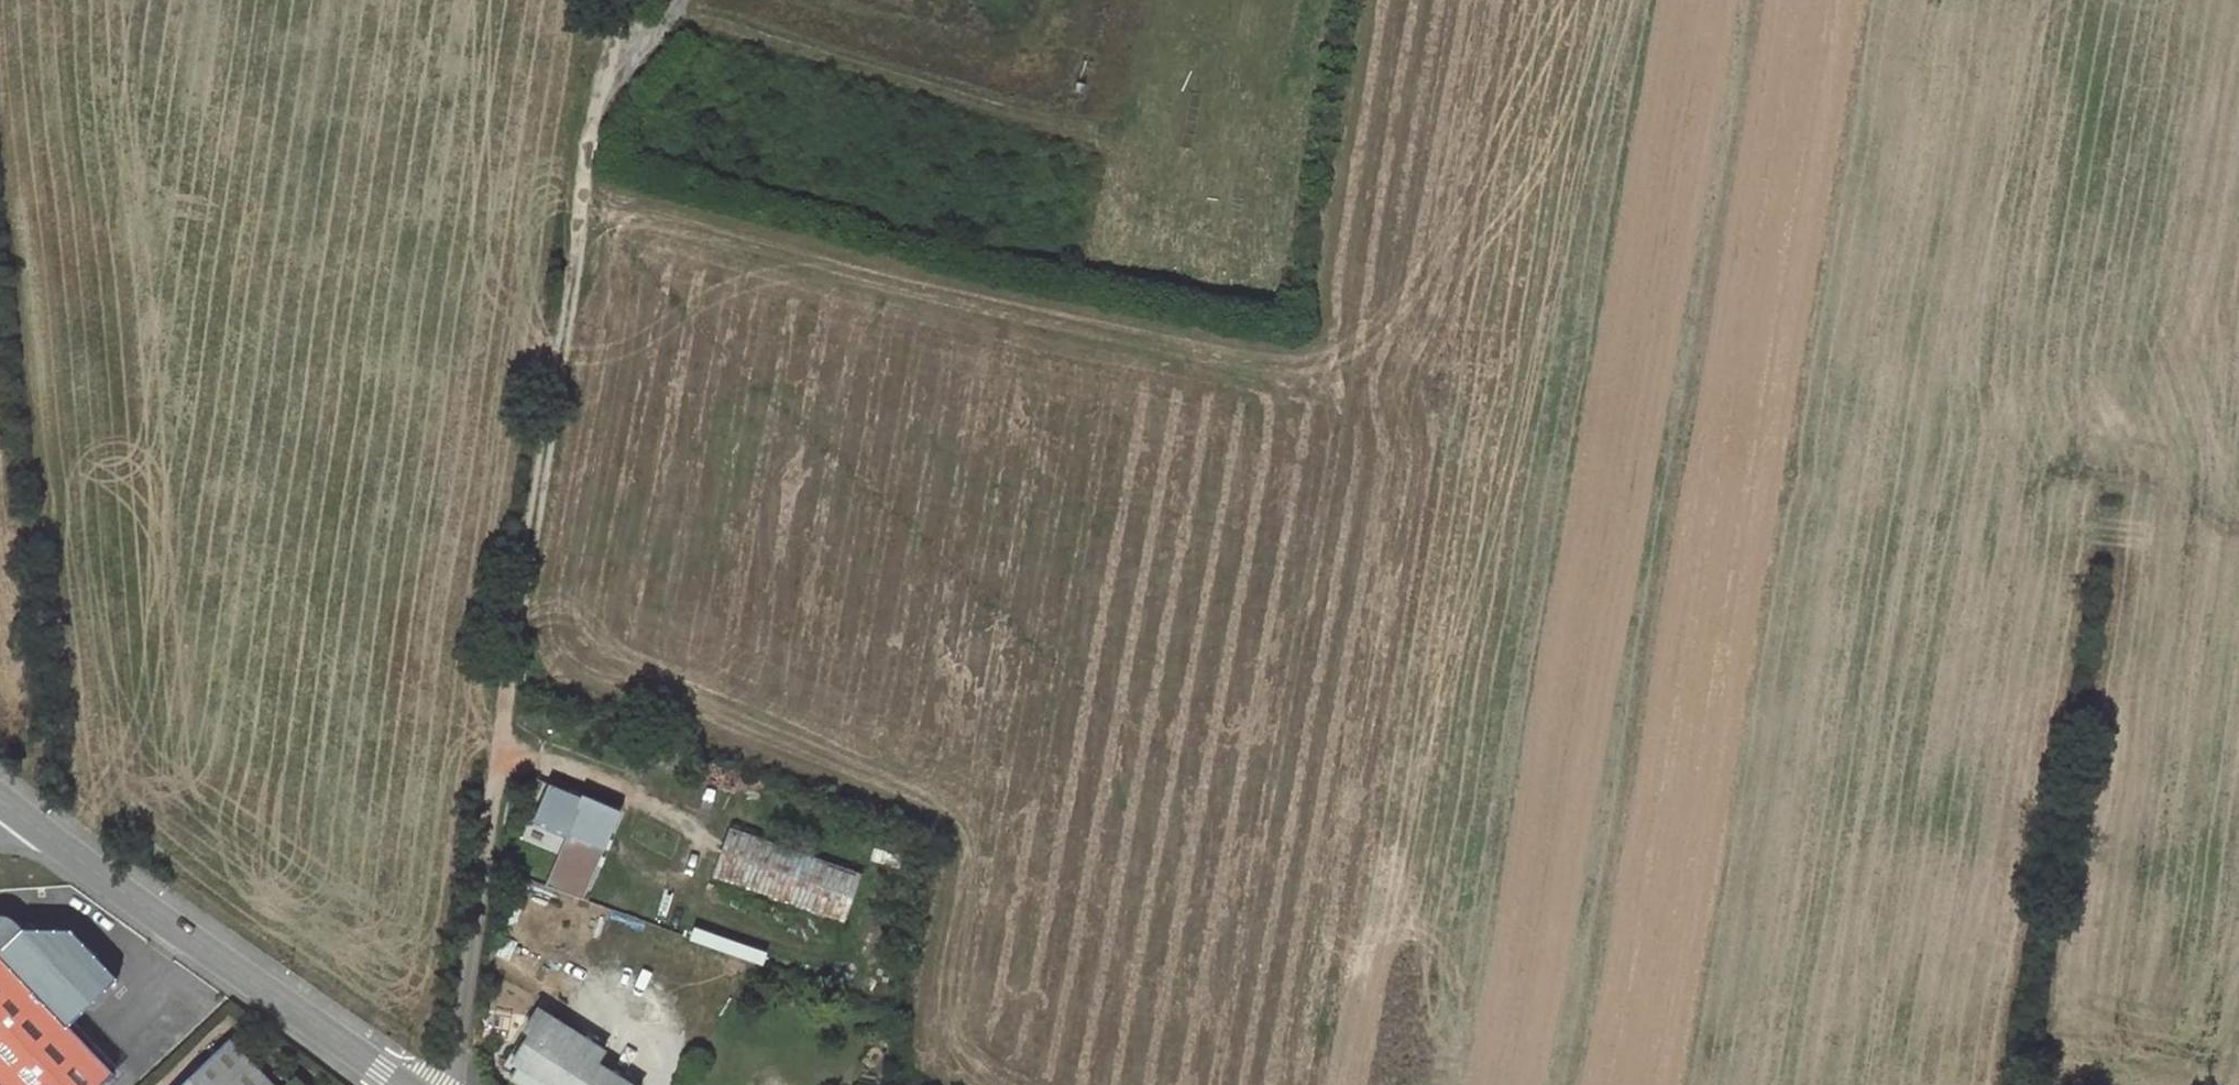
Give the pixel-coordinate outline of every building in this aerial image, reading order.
[(546,885),(582,900),(621,810),(551,781),(525,840),(559,854),(546,885)] [(732,825),(713,879),(840,923),(859,870),(732,825)] [(117,1073),(71,1025),(121,977),(74,928),(24,928),(1,951),(0,951),(0,1084),(105,1084),(117,1073)] [(596,1065),(604,1052),(538,1010),(525,1032),(531,1036),(515,1062),(552,1084),(629,1084),(596,1065)] [(183,1084),(275,1084),(232,1038),(183,1084)]
